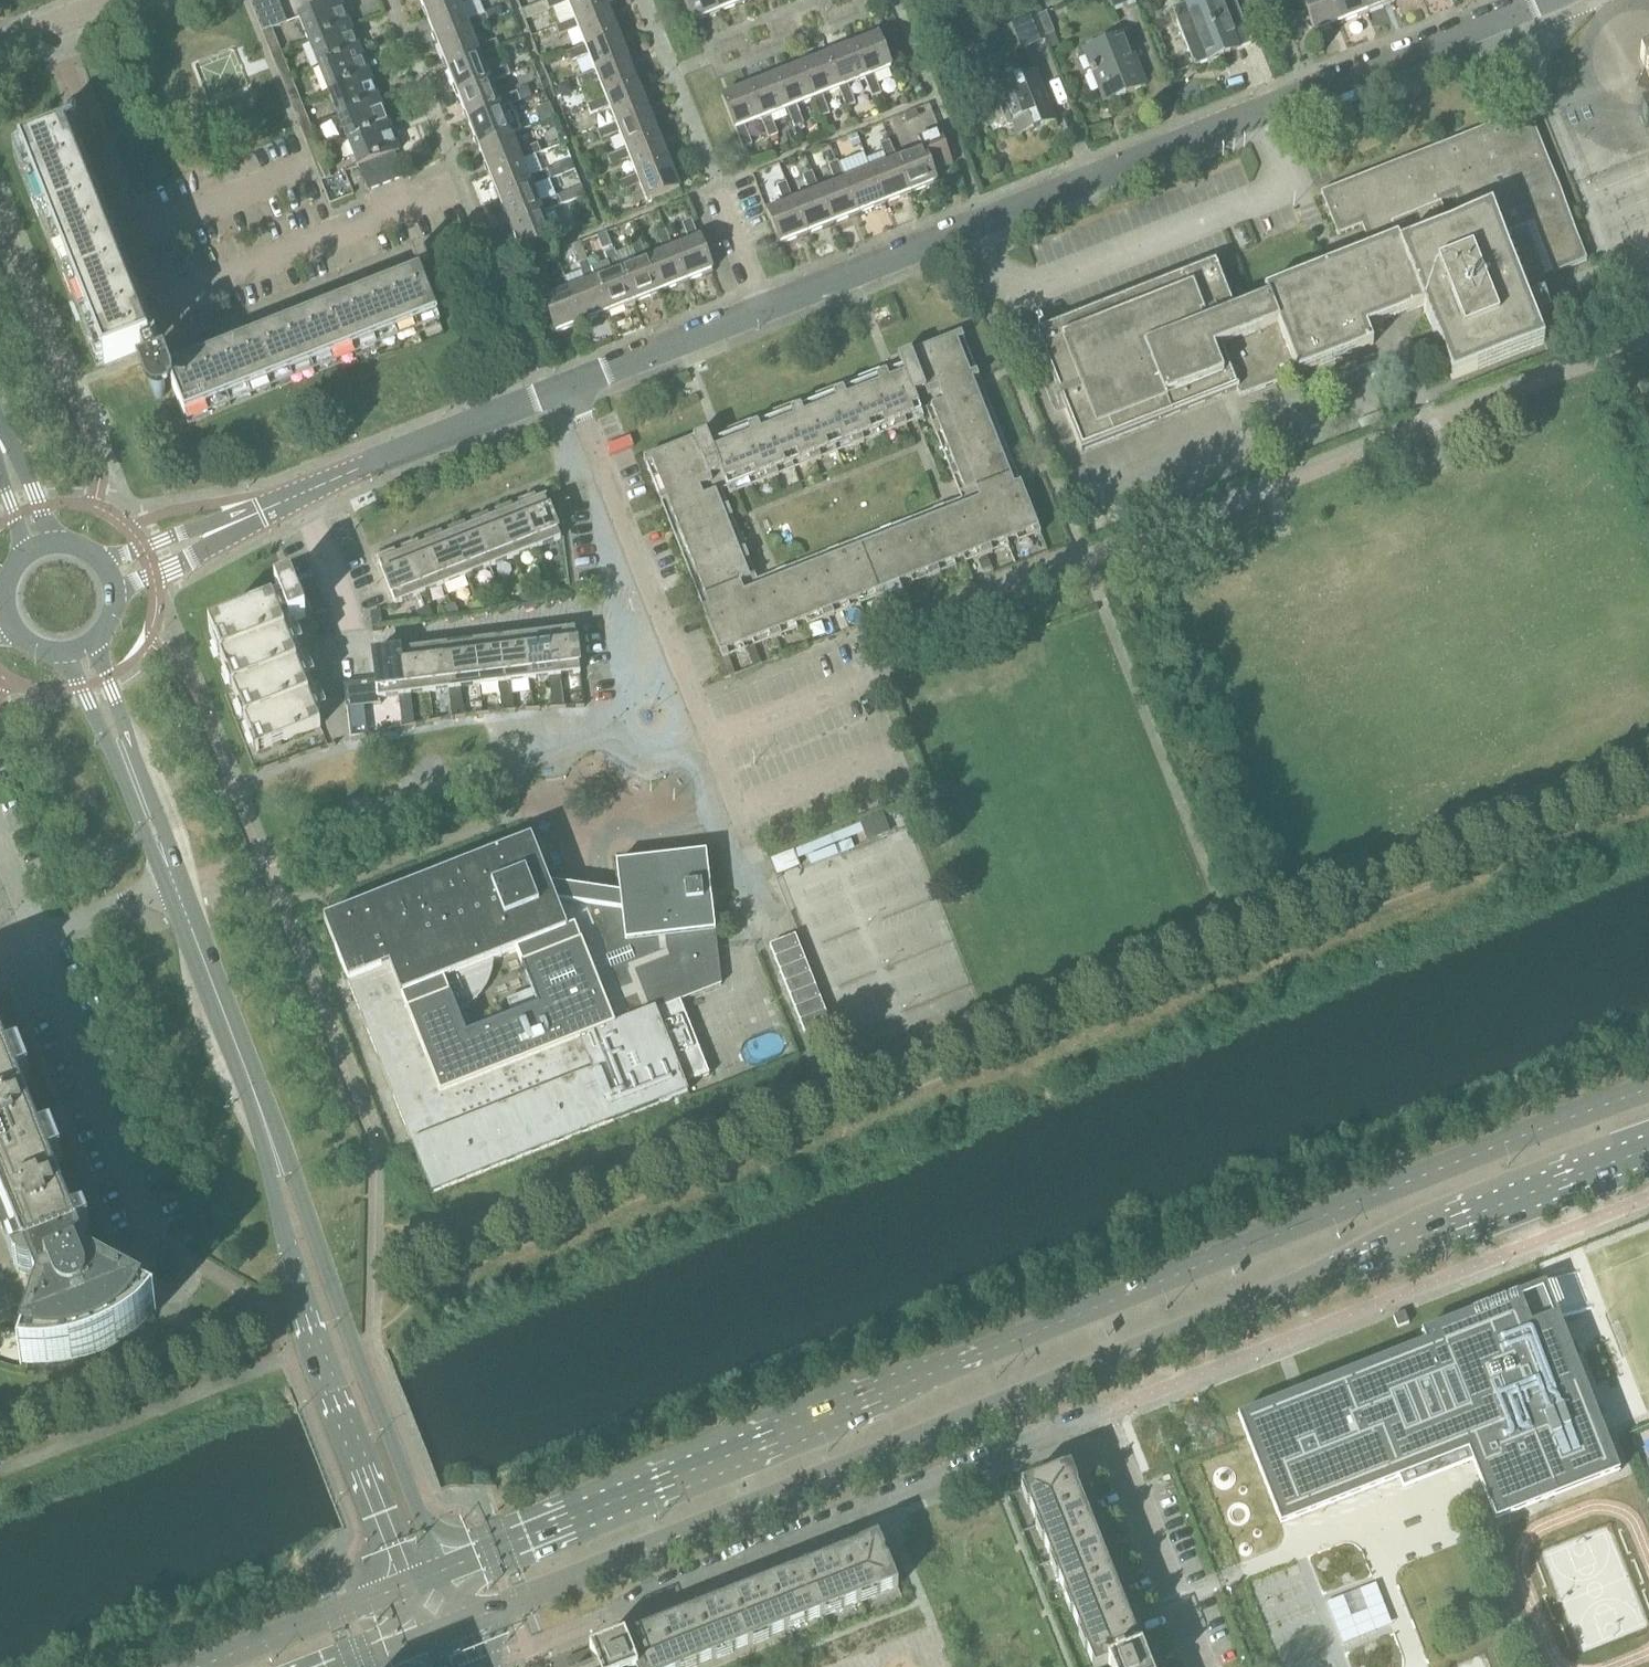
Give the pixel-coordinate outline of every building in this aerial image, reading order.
[(279,0),(250,0),(252,7),(262,33),(263,33),(263,32),(273,28),(273,29),(288,23),(279,0)] [(428,18),(462,5),(460,0),(421,0),(428,18)] [(559,0),(550,0),(546,1),(550,10),(561,6),(559,0)] [(609,7),(606,0),(567,0),(575,20),(609,7)] [(692,22),(720,12),(715,0),(684,0),(692,22)] [(720,12),(746,1),(745,0),(715,0),(720,12)] [(1113,8),(1115,14),(1137,5),(1135,1),(1136,0),(1110,0),(1113,8)] [(1173,9),(1195,68),(1253,46),(1235,0),(1196,0),(1173,9)] [(1316,34),(1333,27),(1333,29),(1344,24),(1343,23),(1342,23),(1333,0),(1302,0),(1316,34)] [(1343,23),(1358,17),(1359,18),(1370,14),(1369,12),(1368,13),(1363,0),(1333,0),(1342,23),(1343,23)] [(1368,13),(1369,12),(1384,6),(1385,8),(1396,4),(1395,2),(1394,3),(1393,0),(1363,0),(1368,13)] [(546,1),(522,11),(526,21),(550,11),(550,10),(546,1)] [(300,18),(310,43),(351,27),(341,2),(300,18)] [(428,18),(438,44),(472,31),(462,5),(428,18)] [(500,7),(486,13),(486,14),(489,21),(503,16),(500,7)] [(585,46),(619,33),(609,7),(575,20),(557,27),(560,37),(579,29),(585,46)] [(1060,45),(1055,33),(1047,11),(1037,15),(1046,36),(1047,36),(1052,48),(1060,45)] [(1047,39),(1046,36),(1037,15),(1020,21),(1021,22),(1006,28),(1015,53),(1047,40),(1047,39)] [(310,43),(320,68),(361,52),(351,27),(310,43)] [(283,53),(273,29),(273,28),(263,32),(263,33),(273,57),(283,53)] [(482,57),(472,31),(438,44),(449,70),(482,57)] [(596,72),(630,59),(619,33),(585,46),(567,53),(571,62),(589,55),(596,72)] [(865,79),(892,68),(879,35),(852,46),(865,79)] [(1126,35),(1085,51),(1105,103),(1146,87),(1126,35)] [(486,44),(489,54),(500,49),(496,40),(486,44)] [(865,79),(852,46),(827,56),(839,89),(865,79)] [(320,68),(329,92),(370,76),(361,52),(320,68)] [(292,78),(283,53),(273,57),(282,82),(292,78)] [(1641,57),(1646,71),(1640,85),(1648,90),(1648,54),(1641,57)] [(839,89),(827,56),(801,66),(814,99),(839,89)] [(488,74),(482,57),(449,70),(459,95),(492,83),(510,75),(507,66),(488,74)] [(606,98),(640,85),(630,59),(596,72),(577,79),(581,89),(599,81),(606,98)] [(814,99),(801,66),(775,76),(788,109),(814,99)] [(1056,123),(1036,73),(999,88),(1005,101),(1000,103),(1009,126),(1014,124),(1019,138),(1056,123)] [(329,92),(339,117),(380,101),(370,76),(329,92)] [(788,109),(775,76),(749,86),(762,120),(788,109)] [(868,86),(873,97),(881,94),(877,82),(868,86)] [(502,109),(492,83),(459,95),(469,122),(502,109)] [(616,124),(650,111),(640,85),(606,98),(588,106),(591,115),(610,107),(616,124)] [(528,86),(516,91),(517,92),(521,102),(532,97),(528,86)] [(762,120),(749,86),(722,97),(735,130),(762,120)] [(506,96),(510,106),(521,102),(517,92),(506,96)] [(842,96),(847,108),(855,104),(851,93),(842,96)] [(390,126),(380,101),(339,117),(349,142),(390,126)] [(816,106),(821,118),(830,114),(825,103),(816,106)] [(542,122),(554,117),(550,105),(537,110),(542,122)] [(1640,111),(1647,128),(1648,128),(1648,107),(1640,111)] [(469,122),(480,148),(513,135),(502,109),(469,122)] [(627,150),(661,137),(650,111),(616,124),(626,150),(627,150)] [(1543,346),(1521,288),(1552,275),(1552,276),(1587,262),(1528,111),(1321,192),(1338,235),(1363,225),(1372,248),(1264,291),(1268,299),(1236,312),(1217,262),(1035,334),(1081,453),(1237,392),(1240,399),(1373,346),(1360,313),(1416,291),(1452,382),(1543,346)] [(790,117),(795,128),(804,125),(799,113),(790,117)] [(764,127),(769,138),(778,135),(773,123),(764,127)] [(382,158),(395,153),(400,151),(390,126),(349,142),(359,167),(371,162),(382,158)] [(598,132),(602,141),(613,136),(609,127),(598,131),(598,132)] [(918,138),(923,150),(898,160),(911,193),(937,182),(933,172),(953,165),(939,129),(918,138)] [(739,137),(743,148),(744,148),(752,145),(748,133),(739,137)] [(857,134),(849,137),(853,147),(861,144),(857,134)] [(480,148),(490,174),(523,161),(513,135),(480,148)] [(637,176),(671,163),(661,137),(627,150),(626,150),(608,157),(612,166),(630,159),(637,176)] [(151,349),(67,138),(22,156),(105,367),(151,349)] [(538,144),(527,149),(531,158),(542,154),(538,144)] [(321,153),(311,156),(321,181),(331,177),(321,153)] [(382,158),(392,182),(405,177),(395,153),(382,158)] [(380,187),(392,182),(382,158),(371,162),(380,187)] [(571,160),(548,169),(548,170),(552,179),(575,170),(571,160)] [(872,170),(884,203),(911,193),(898,160),(872,170)] [(500,200),(534,187),(552,179),(548,170),(530,177),(523,161),(490,174),(500,200)] [(368,192),(369,191),(380,187),(371,162),(359,167),(368,192)] [(834,177),(843,173),(839,162),(829,165),(834,177)] [(681,189),(671,163),(637,176),(647,202),(681,189)] [(356,187),(364,184),(358,170),(350,173),(356,187)] [(846,180),(859,213),(884,203),(872,170),(846,180)] [(808,187),(817,184),(812,172),(803,176),(808,187)] [(618,183),(622,193),(623,192),(633,188),(629,179),(619,183),(618,183)] [(820,191),(833,223),(859,213),(846,180),(820,191)] [(777,186),(782,198),(791,194),(787,182),(777,186)] [(500,200),(511,226),(544,213),(534,187),(500,200)] [(573,191),(576,200),(585,196),(582,187),(573,191)] [(794,201),(807,234),(833,223),(820,191),(794,201)] [(551,210),(562,205),(559,196),(548,201),(551,210)] [(794,201),(768,211),(781,244),(807,234),(794,201)] [(551,230),(544,213),(511,226),(521,253),(554,239),(554,238),(573,231),(569,222),(551,230)] [(687,282),(714,271),(701,238),(699,239),(692,220),(683,224),(690,242),(674,249),(687,282)] [(657,234),(661,244),(670,241),(666,230),(657,234)] [(598,237),(603,250),(612,246),(607,233),(598,237)] [(636,255),(644,251),(640,240),(631,244),(636,255)] [(648,259),(661,292),(687,282),(674,249),(648,259)] [(227,350),(168,374),(173,388),(186,420),(440,319),(427,285),(422,274),(432,270),(425,252),(424,251),(423,250),(422,250),(421,250),(419,250),(418,251),(417,252),(416,253),(416,254),(416,256),(422,273),(227,350)] [(605,254),(609,265),(619,261),(614,251),(605,254)] [(555,254),(526,265),(531,278),(551,270),(553,275),(562,271),(555,254)] [(622,269),(635,302),(661,292),(648,259),(622,269)] [(579,265),(584,275),(592,272),(588,261),(579,265)] [(596,280),(609,313),(635,302),(622,269),(596,280)] [(558,286),(567,282),(562,271),(553,275),(558,286)] [(570,290),(583,323),(609,313),(596,280),(570,290)] [(583,323),(570,290),(543,300),(556,333),(583,323)] [(150,360),(143,363),(155,394),(155,395),(156,396),(157,397),(158,397),(160,397),(161,397),(162,397),(164,396),(165,396),(165,395),(166,393),(166,392),(166,391),(173,388),(168,374),(227,350),(225,343),(226,343),(221,331),(209,336),(208,333),(197,338),(196,341),(194,353),(178,352),(169,352),(168,350),(163,351),(164,354),(154,358),(153,358),(150,360)] [(956,466),(950,469),(954,479),(955,479),(961,495),(1011,474),(975,380),(980,378),(963,333),(899,358),(903,368),(921,414),(923,419),(924,419),(922,413),(933,408),(939,422),(933,424),(938,436),(943,433),(956,466)] [(902,421),(921,414),(903,368),(732,436),(712,444),(728,488),(729,489),(750,481),(752,486),(753,486),(751,481),(767,474),(769,479),(780,475),(778,470),(809,458),(811,463),(823,459),(821,453),(852,441),(854,446),(866,441),(864,436),(895,424),(897,429),(908,425),(908,424),(904,425),(902,421)] [(728,488),(712,444),(710,438),(708,433),(644,458),(663,502),(667,501),(705,596),(756,576),(750,560),(750,559),(746,549),(741,551),(728,519),(733,516),(729,506),(723,508),(718,492),(728,488)] [(703,607),(723,659),(729,656),(727,651),(769,635),(771,640),(782,636),(780,630),(821,614),(823,619),(834,615),(832,609),(875,593),(877,598),(888,594),(886,589),(927,572),(929,577),(940,573),(938,567),(979,551),(982,557),(993,552),(991,547),(1032,530),(1035,536),(1041,533),(1020,482),(703,607)] [(532,498),(519,503),(537,548),(561,538),(545,498),(547,497),(547,496),(533,501),(532,498)] [(509,507),(496,512),(513,557),(537,548),(519,503),(519,502),(518,502),(520,507),(510,511),(509,507)] [(485,517),(472,521),(490,567),(513,557),(496,512),(495,511),(497,516),(487,520),(485,517)] [(449,531),(467,576),(490,567),(472,521),(472,520),(471,520),(473,525),(463,529),(462,526),(449,531)] [(438,535),(426,540),(443,585),(467,576),(449,531),(448,530),(450,534),(440,538),(438,535)] [(426,544),(416,548),(415,544),(402,549),(420,594),(443,585),(426,540),(425,539),(424,539),(426,544)] [(420,594),(402,549),(402,548),(401,548),(403,553),(393,557),(391,554),(379,559),(378,557),(378,558),(379,562),(377,563),(378,564),(380,564),(395,604),(420,594)] [(988,558),(979,561),(982,570),(992,567),(988,558)] [(551,605),(562,600),(556,585),(545,590),(551,605)] [(307,619),(294,587),(278,594),(281,602),(290,625),(307,619)] [(526,610),(537,606),(531,591),(520,596),(526,610)] [(501,615),(512,611),(506,596),(495,601),(501,615)] [(476,620),(487,615),(481,600),(470,605),(476,620)] [(289,626),(290,625),(281,602),(210,631),(257,752),(321,726),(316,713),(323,711),(289,626)] [(450,623),(461,619),(455,604),(444,608),(450,623)] [(424,626),(435,622),(429,607),(418,611),(424,626)] [(374,633),(382,632),(379,610),(371,613),(374,633)] [(564,630),(549,632),(559,708),(565,708),(561,676),(581,673),(576,633),(564,634),(564,630)] [(549,632),(524,635),(530,679),(549,677),(553,708),(559,708),(549,632)] [(499,638),(508,711),(514,711),(511,682),(530,679),(524,635),(499,638)] [(503,712),(508,711),(499,638),(474,641),(480,686),(499,683),(503,712)] [(449,644),(458,717),(464,716),(461,688),(480,686),(474,641),(449,644)] [(449,644),(424,647),(430,692),(449,689),(452,718),(458,717),(449,644)] [(424,647),(399,650),(408,726),(414,725),(411,694),(430,692),(424,647)] [(408,726),(399,650),(373,653),(379,698),(399,696),(403,728),(408,726)] [(868,840),(889,832),(882,815),(861,823),(868,840)] [(707,853),(617,864),(621,894),(550,884),(531,839),(324,921),(376,1054),(412,1144),(432,1194),(689,1092),(686,1084),(710,1075),(680,1001),(722,985),(707,853)] [(794,850),(771,859),(777,875),(800,866),(794,850)] [(312,933),(320,953),(332,948),(324,928),(312,933)] [(770,946),(805,1034),(831,1024),(796,936),(770,946)] [(1,1226),(14,1260),(25,1256),(26,1257),(26,1259),(79,1236),(76,1229),(0,1037),(0,1223),(1,1226)] [(26,1257),(14,1262),(15,1265),(16,1267),(17,1269),(19,1270),(21,1272),(23,1273),(25,1274),(27,1274),(30,1274),(32,1274),(41,1288),(49,1285),(53,1295),(45,1298),(44,1298),(33,1332),(21,1367),(27,1369),(26,1375),(33,1376),(40,1376),(47,1377),(53,1376),(60,1376),(67,1375),(74,1374),(80,1373),(87,1371),(93,1369),(100,1366),(106,1364),(112,1361),(118,1358),(124,1354),(129,1350),(135,1346),(140,1342),(145,1338),(150,1333),(154,1328),(159,1323),(154,1319),(157,1313),(129,1298),(93,1278),(92,1279),(87,1281),(83,1272),(92,1268),(79,1236),(26,1259),(26,1257)] [(1575,1273),(1546,1285),(1560,1321),(1589,1310),(1575,1273)] [(1249,1414),(1239,1418),(1243,1427),(1242,1427),(1247,1438),(1277,1516),(1278,1516),(1282,1525),(1291,1522),(1469,1452),(1496,1521),(1620,1473),(1560,1321),(1546,1285),(1544,1285),(1542,1286),(1422,1334),(1426,1343),(1306,1390),(1293,1396),(1249,1413),(1249,1414)] [(1412,1324),(1407,1310),(1393,1315),(1398,1329),(1412,1324)] [(1063,1472),(1023,1488),(1095,1666),(1102,1666),(1109,1664),(1110,1666),(1149,1666),(1142,1649),(1141,1650),(1077,1489),(1070,1469),(1063,1472)] [(626,1641),(625,1640),(590,1654),(595,1666),(694,1666),(897,1587),(893,1574),(878,1538),(859,1546),(860,1549),(626,1641)] [(1327,1603),(1343,1644),(1376,1631),(1360,1590),(1327,1603)]
